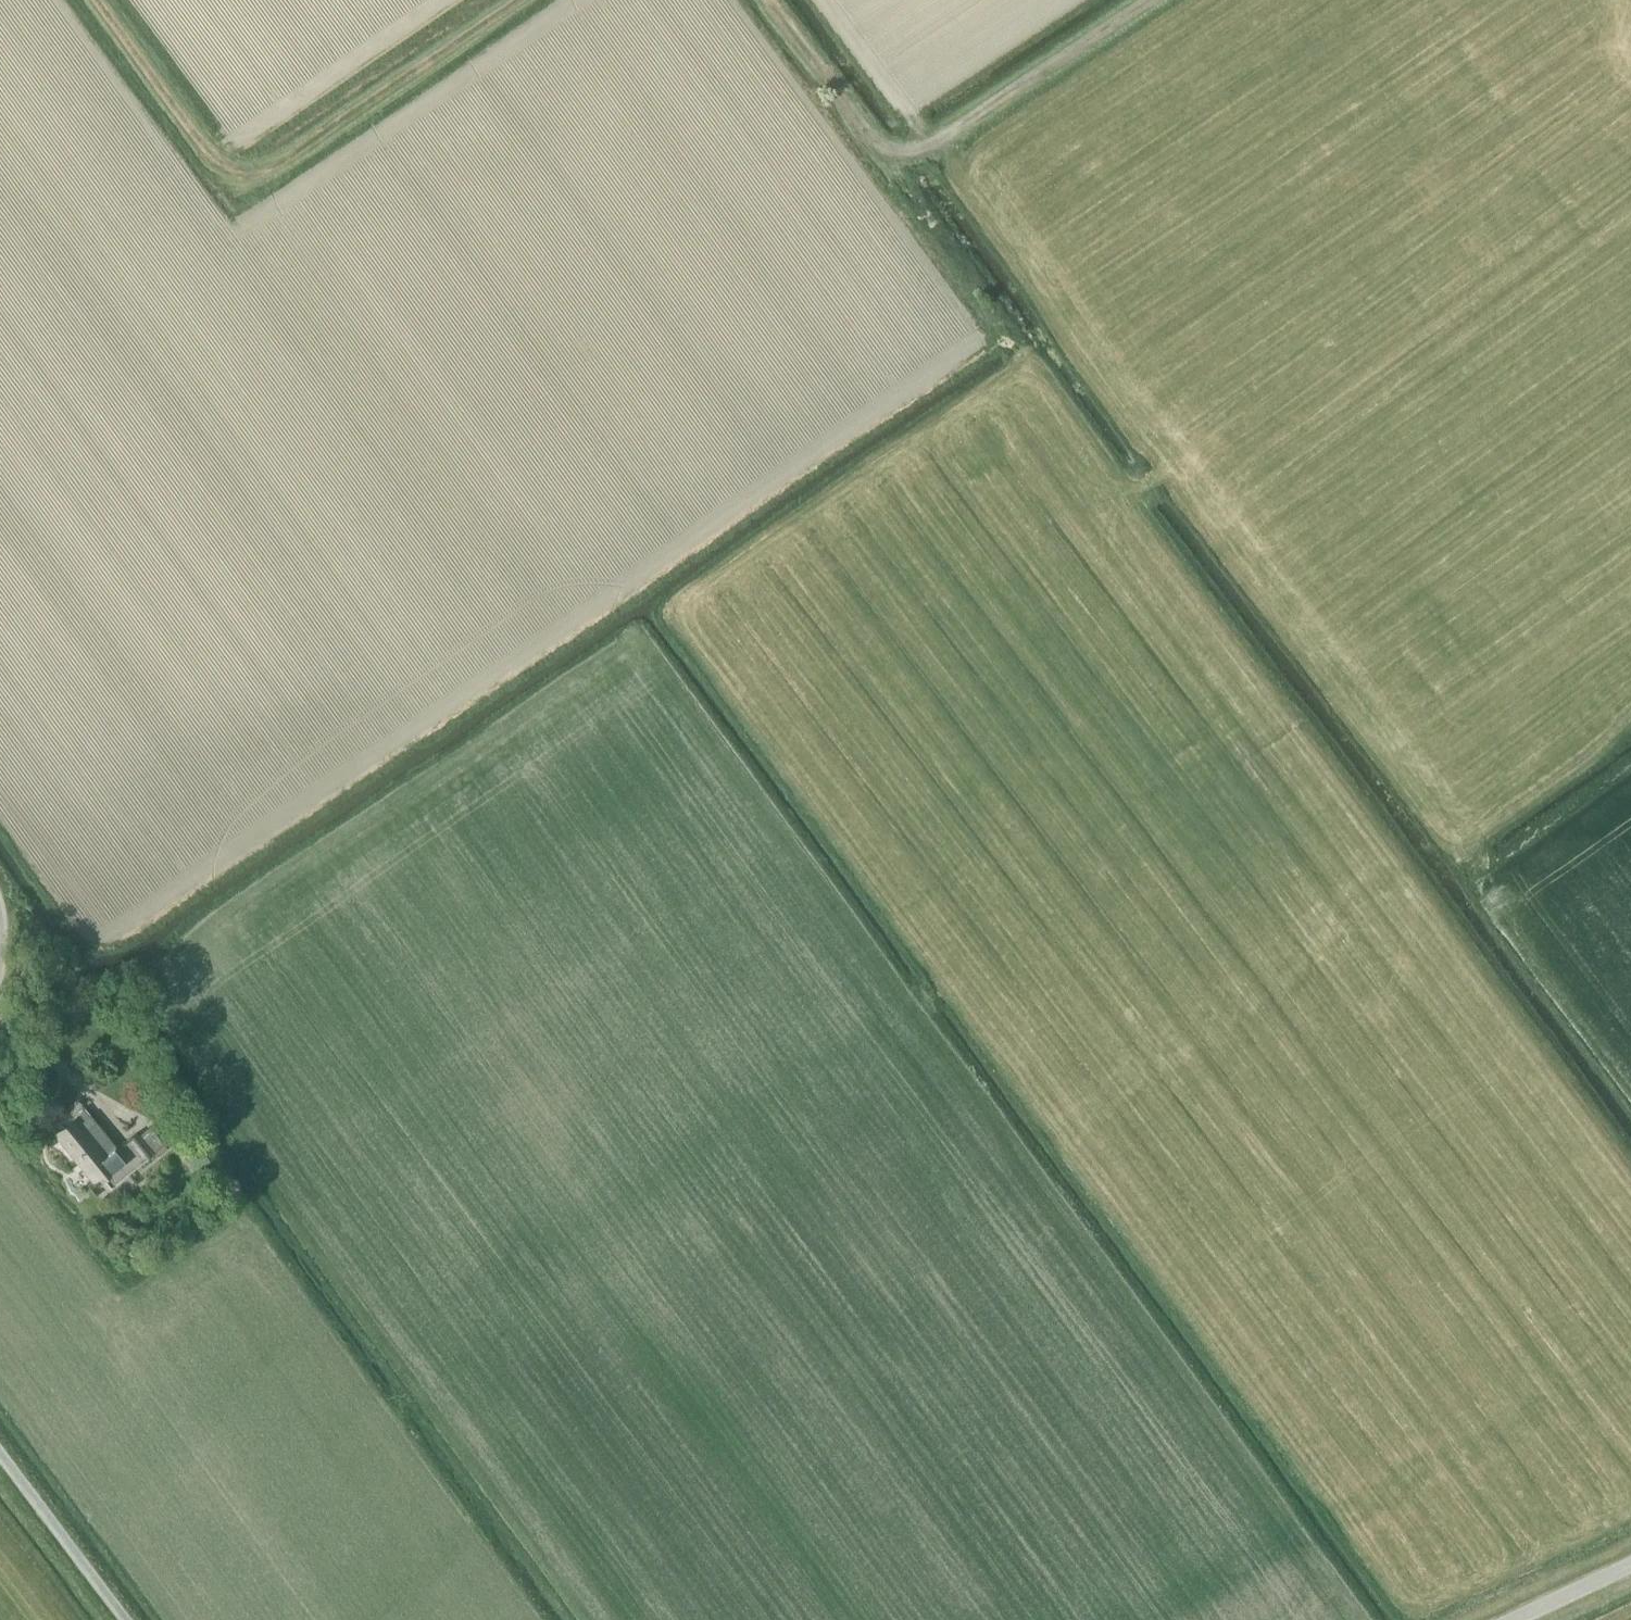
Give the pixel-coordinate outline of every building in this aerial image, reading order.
[(117,1018),(109,1020),(115,1041),(122,1039),(117,1018)] [(53,1132),(93,1181),(98,1177),(107,1189),(165,1143),(150,1125),(139,1134),(136,1131),(117,1147),(85,1106),(53,1132)]
